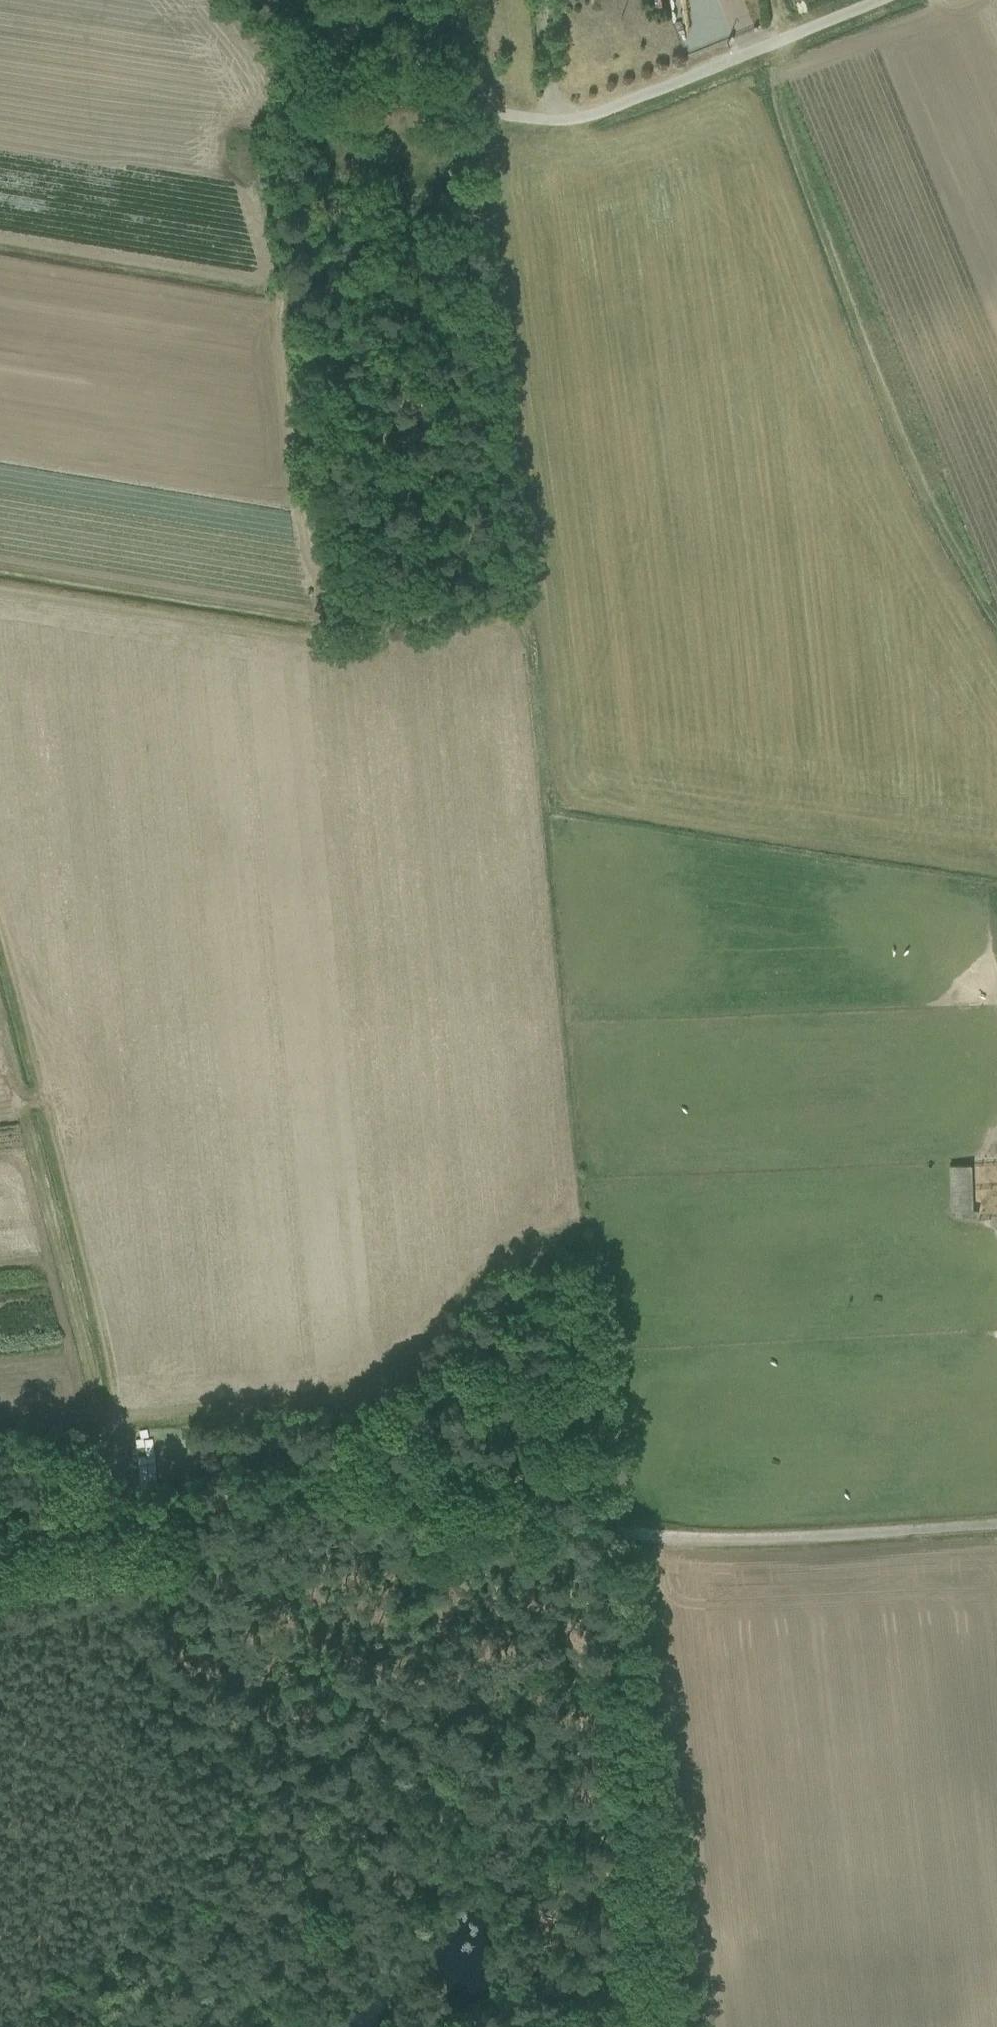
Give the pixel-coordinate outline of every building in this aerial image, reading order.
[(979,1167),(957,1168),(959,1218),(981,1217),(979,1167)]
